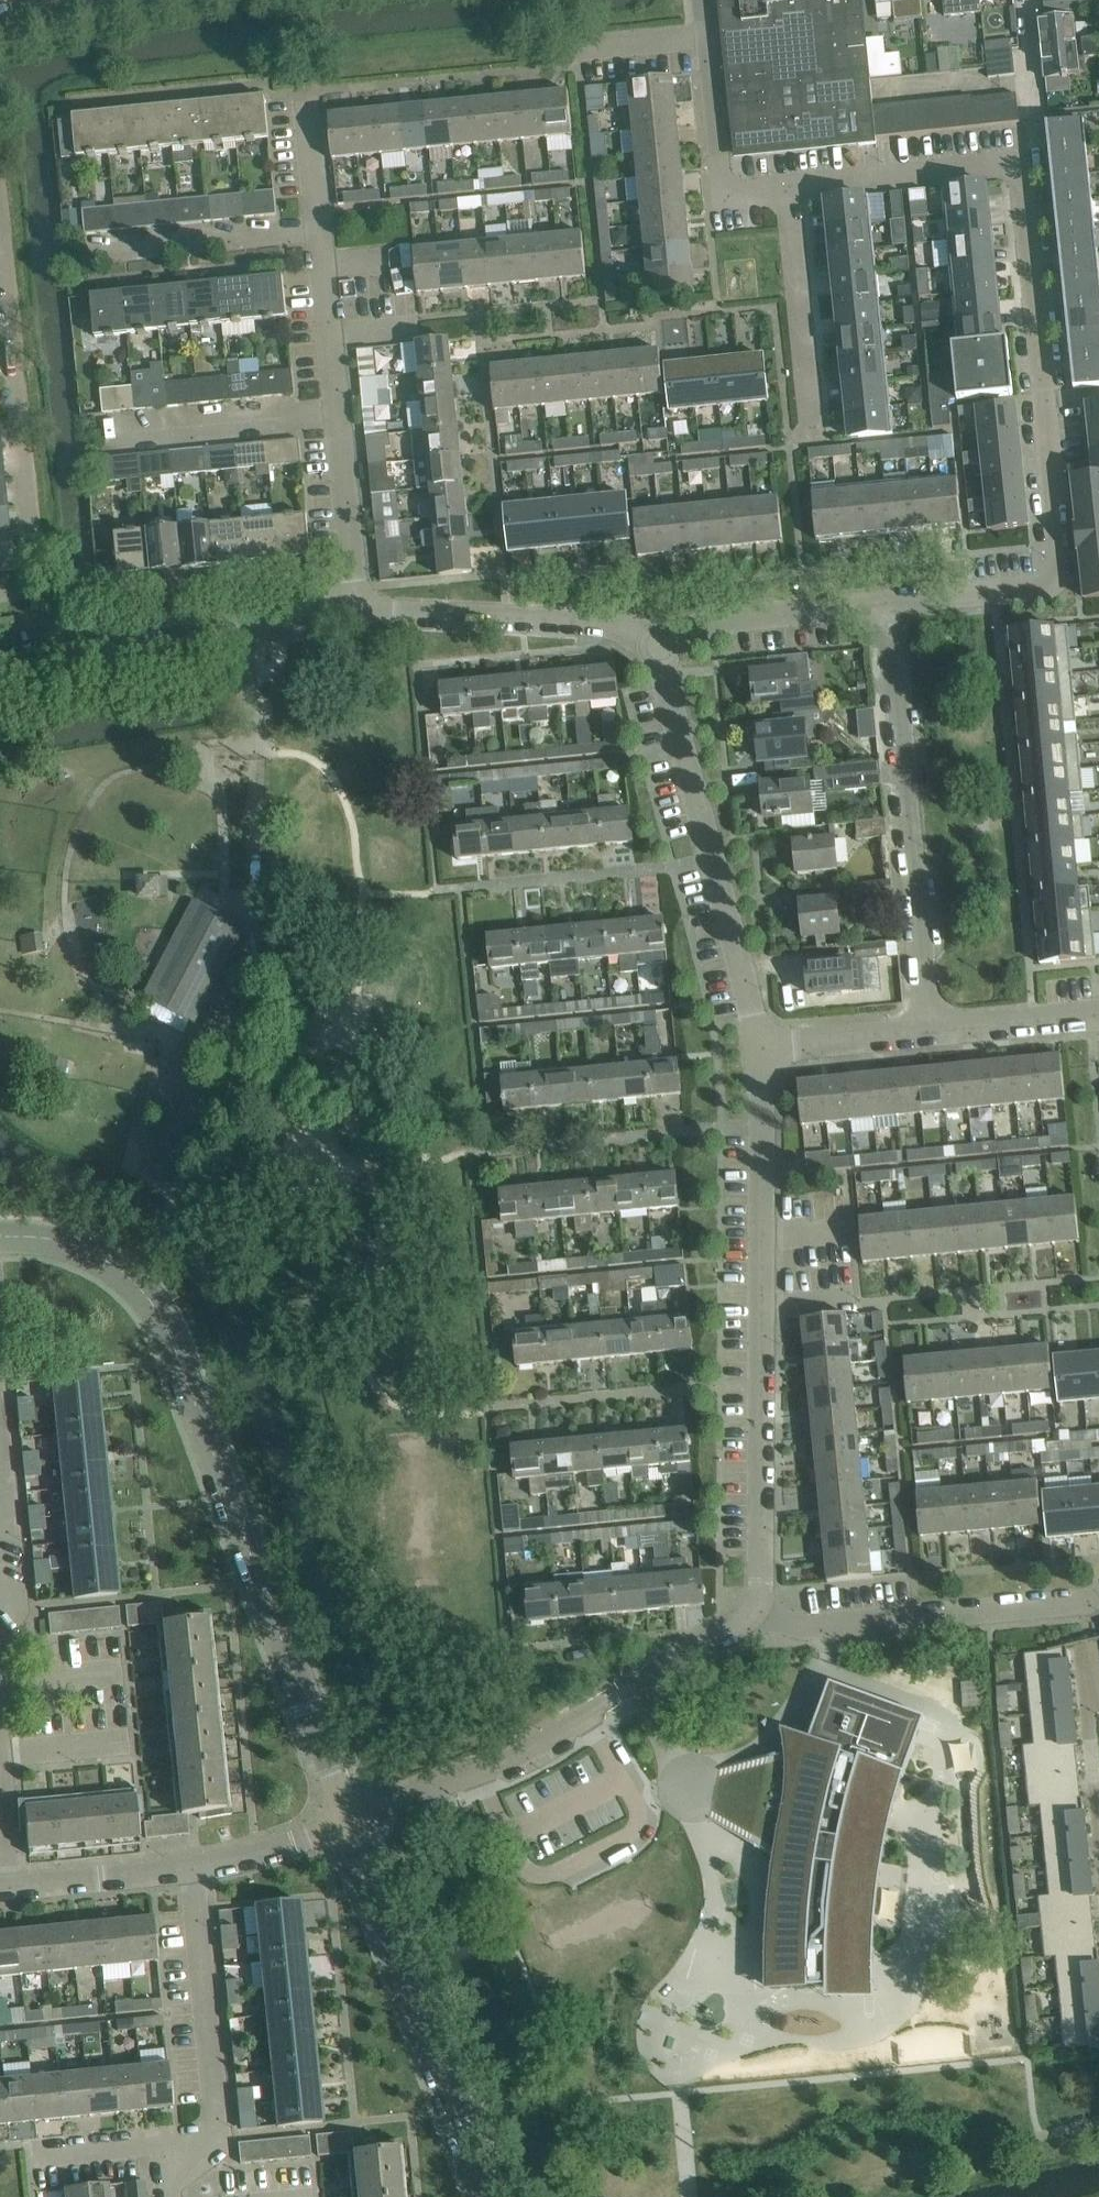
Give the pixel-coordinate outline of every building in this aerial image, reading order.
[(873,107),(870,69),(863,0),(718,0),(730,120),(732,120),(736,154),(747,152),(748,154),(766,152),(766,148),(775,147),(776,152),(777,152),(777,149),(863,141),(862,140),(875,138),(875,143),(876,143),(876,137),(873,107)] [(876,4),(892,2),(894,21),(924,18),(922,0),(875,0),(876,4)] [(944,16),(981,12),(979,0),(943,0),(944,16)] [(1072,0),(1045,0),(1046,12),(1073,10),(1072,0)] [(1073,10),(1098,7),(1098,0),(1072,0),(1073,10)] [(1083,44),(1083,41),(1076,42),(1073,15),(1038,19),(1041,49),(1083,44)] [(1098,40),(1098,22),(1088,23),(1090,41),(1098,40)] [(984,39),(985,50),(1012,47),(1010,36),(984,39)] [(1083,41),(1083,44),(1041,49),(1045,78),(1080,74),(1080,73),(1079,72),(1086,71),(1085,59),(1098,57),(1098,40),(1090,41),(1083,41)] [(1012,47),(985,50),(987,63),(1013,61),(1012,48),(1012,47)] [(940,55),(926,56),(928,74),(941,72),(940,55)] [(871,58),(873,73),(891,71),(889,56),(871,58)] [(1013,61),(987,63),(988,77),(999,76),(1015,74),(1013,61)] [(631,106),(675,102),(672,80),(674,79),(673,77),(628,81),(628,84),(629,84),(631,106)] [(597,103),(595,86),(595,85),(585,86),(587,104),(597,103)] [(542,93),(547,136),(569,134),(569,135),(572,135),(568,89),(565,90),(565,91),(542,93)] [(547,136),(542,93),(519,95),(523,139),(547,136)] [(1016,93),(985,97),(986,111),(1018,107),(1016,93)] [(519,95),(495,98),(500,141),(523,139),(519,95)] [(231,99),(235,142),(257,140),(257,139),(269,137),(264,96),(231,99)] [(974,126),(971,96),(957,98),(960,128),(974,126)] [(986,111),(985,97),(972,98),(972,96),(971,96),(974,126),(988,125),(986,111)] [(500,141),(495,98),(471,100),(476,143),(500,141)] [(957,98),(943,99),(946,129),(960,128),(957,98)] [(231,99),(199,102),(204,145),(235,142),(231,99)] [(946,129),(943,99),(929,101),(932,131),(946,129)] [(471,100),(448,103),(452,146),(476,143),(471,100)] [(929,101),(915,103),(918,132),(932,131),(929,101)] [(204,145),(199,102),(168,105),(172,148),(174,163),(193,161),(192,146),(204,145)] [(675,102),(631,106),(634,130),(677,126),(675,102)] [(452,146),(448,103),(424,105),(429,148),(452,146)] [(915,103),(902,104),(905,134),(918,132),(915,103)] [(905,134),(902,104),(888,106),(891,135),(905,134)] [(172,148),(168,105),(136,109),(140,151),(172,148)] [(429,148),(424,105),(401,107),(405,151),(429,148)] [(891,135),(888,106),(873,107),(876,137),(891,135)] [(401,107),(377,110),(381,153),(405,151),(401,107)] [(1019,121),(1018,107),(986,111),(988,125),(1019,121)] [(140,151),(136,109),(103,112),(108,154),(140,151)] [(381,153),(377,110),(353,112),(358,156),(381,153)] [(108,154),(103,112),(73,115),(77,157),(108,154)] [(358,156),(353,112),(331,115),(331,113),(328,114),(332,159),(335,159),(335,158),(358,156)] [(590,134),(600,133),(598,115),(588,116),(590,134)] [(1049,150),(1086,146),(1083,120),(1046,123),(1049,150)] [(677,126),(634,130),(636,154),(679,149),(677,126)] [(600,133),(590,134),(591,152),(602,151),(600,133)] [(1086,146),(1049,150),(1052,176),(1089,172),(1086,146)] [(679,149),(636,154),(638,177),(682,173),(679,149)] [(594,182),(604,181),(603,162),(592,163),(594,182)] [(550,173),(551,183),(569,181),(568,171),(550,173)] [(1091,199),(1089,172),(1052,176),(1054,203),(1091,199)] [(551,183),(550,173),(532,174),(533,185),(551,183)] [(684,197),(682,173),(638,177),(641,201),(684,197)] [(521,176),(503,177),(504,188),(522,186),(521,176)] [(504,188),(503,177),(485,179),(486,189),(504,188)] [(456,182),(457,192),(475,191),(474,180),(456,182)] [(606,199),(604,181),(594,182),(596,200),(606,199)] [(457,192),(456,182),(438,184),(439,194),(457,192)] [(988,210),(987,195),(986,183),(942,187),(945,214),(988,210)] [(409,187),(410,197),(428,195),(427,185),(409,187)] [(410,197),(409,187),(390,189),(391,199),(410,197)] [(570,188),(552,189),(553,199),(571,198),(570,188)] [(926,188),(909,190),(910,203),(927,201),(926,188)] [(553,199),(552,189),(534,191),(535,201),(553,199)] [(274,190),(240,193),(243,217),(276,214),(274,190)] [(380,190),(361,191),(362,202),(381,200),(380,190)] [(362,202),(361,191),(343,193),(344,203),(362,202)] [(890,192),(893,219),(905,218),(902,191),(890,192)] [(523,192),(505,194),(506,204),(524,202),(523,192)] [(243,217),(240,193),(209,196),(211,220),(243,217)] [(506,204),(505,194),(487,196),(488,206),(506,204)] [(828,226),(871,222),(868,195),(825,199),(828,226)] [(148,227),(146,203),(145,196),(112,199),(113,206),(115,230),(148,227)] [(209,196),(177,199),(180,224),(211,220),(209,196)] [(476,197),(458,199),(459,209),(477,207),(476,197)] [(684,197),(641,201),(643,224),(686,220),(684,197)] [(180,224),(177,199),(146,203),(148,227),(180,224)] [(459,209),(458,199),(440,200),(441,211),(459,209)] [(1094,225),(1091,199),(1054,203),(1057,229),(1094,225)] [(430,212),(429,202),(410,203),(411,214),(430,212)] [(115,230),(113,206),(82,209),(85,233),(115,230)] [(599,229),(609,228),(607,210),(597,211),(599,229)] [(991,236),(988,210),(945,214),(947,240),(991,236)] [(74,212),(61,214),(63,235),(71,235),(76,234),(74,212)] [(686,220),(643,224),(645,248),(689,244),(686,220)] [(871,222),(828,226),(830,252),(874,248),(871,222)] [(1097,252),(1094,225),(1057,229),(1060,256),(1097,252)] [(611,246),(609,228),(599,229),(601,247),(611,246)] [(921,229),(913,230),(914,244),(923,243),(921,229)] [(907,245),(906,231),(896,232),(898,245),(907,245)] [(557,235),(561,279),(583,276),(583,278),(586,277),(582,232),(579,232),(579,233),(557,235)] [(561,279),(557,235),(533,238),(537,281),(561,279)] [(994,262),(991,236),(947,240),(950,267),(994,262)] [(533,238),(509,240),(513,283),(537,281),(533,238)] [(509,240),(486,242),(490,286),(513,283),(509,240)] [(490,286),(486,242),(462,245),(466,288),(490,286)] [(691,268),(689,244),(645,248),(648,272),(691,268)] [(466,288),(462,245),(438,247),(443,290),(466,288)] [(443,290),(438,247),(416,249),(416,248),(413,248),(417,294),(420,294),(420,293),(443,290)] [(877,274),(874,248),(830,252),(833,279),(877,274)] [(1097,252),(1060,256),(1063,282),(1098,278),(1098,271),(1097,252)] [(910,270),(908,256),(900,257),(901,271),(910,270)] [(604,276),(614,275),(612,257),(602,258),(604,276)] [(994,262),(950,267),(953,293),(996,288),(994,262)] [(691,268),(648,272),(650,294),(649,294),(649,297),(695,293),(694,290),(693,290),(691,268)] [(917,270),(919,296),(930,295),(928,269),(917,270)] [(877,274),(833,279),(836,305),(879,301),(877,274)] [(249,279),(253,320),(287,317),(282,275),(249,279)] [(614,275),(604,276),(606,301),(617,300),(615,278),(614,275)] [(1063,282),(1065,308),(1098,305),(1098,278),(1063,282)] [(253,320),(249,279),(217,282),(221,323),(253,320)] [(221,323),(217,282),(186,285),(190,327),(221,323)] [(190,327),(186,285),(154,288),(158,330),(190,327)] [(897,287),(898,298),(911,297),(910,286),(897,287)] [(158,330),(154,288),(122,292),(126,333),(158,330)] [(999,315),(996,288),(953,293),(955,319),(999,315)] [(126,333),(122,292),(91,295),(95,336),(126,333)] [(879,301),(836,305),(838,331),(882,327),(879,301)] [(1065,308),(1068,335),(1098,332),(1098,305),(1065,308)] [(936,306),(920,307),(922,323),(933,322),(937,321),(936,306)] [(915,323),(913,307),(902,308),(904,324),(915,323)] [(999,315),(955,319),(959,358),(953,358),(955,371),(928,374),(933,427),(951,426),(949,400),(957,399),(960,399),(1013,394),(1011,374),(1009,359),(1007,340),(1002,340),(999,315)] [(922,323),(923,332),(934,331),(933,322),(922,323)] [(885,353),(882,327),(838,331),(841,358),(885,353)] [(1068,335),(1071,361),(1098,358),(1098,332),(1068,335)] [(916,336),(902,337),(903,351),(918,350),(916,336)] [(420,373),(451,370),(448,342),(449,342),(449,339),(416,342),(416,345),(417,345),(420,373)] [(360,379),(375,377),(372,347),(357,349),(360,379)] [(656,350),(633,352),(637,395),(660,393),(660,395),(663,394),(659,349),(656,349),(656,350)] [(637,395),(633,352),(610,355),(614,398),(637,395)] [(885,353),(841,358),(844,384),(888,379),(885,353)] [(610,355),(586,357),(591,400),(614,398),(610,355)] [(761,357),(738,359),(742,403),(765,400),(765,401),(768,401),(764,356),(761,356),(761,357)] [(591,400),(586,357),(562,360),(567,403),(591,400)] [(1071,361),(1074,388),(1098,385),(1098,358),(1071,361)] [(742,403),(738,359),(714,362),(719,405),(742,403)] [(567,403),(562,360),(539,362),(544,405),(567,403)] [(238,361),(225,363),(227,376),(240,374),(238,361)] [(544,405),(539,362),(515,365),(520,408),(544,405)] [(714,362),(690,364),(695,407),(719,405),(714,362)] [(695,407),(690,364),(669,367),(669,365),(666,366),(670,411),(673,411),(673,410),(695,407)] [(520,408),(515,365),(493,367),(493,366),(490,366),(495,411),(498,411),(497,410),(520,408)] [(918,368),(908,369),(908,377),(919,376),(918,368)] [(292,369),(258,373),(261,397),(294,393),(292,369)] [(453,398),(451,370),(420,373),(423,401),(453,398)] [(240,374),(227,376),(229,400),(261,397),(258,373),(240,374)] [(227,376),(195,379),(198,403),(229,400),(227,376)] [(375,377),(360,379),(363,407),(378,406),(375,377)] [(198,403),(195,379),(164,382),(166,406),(198,403)] [(890,406),(888,379),(844,384),(846,410),(890,406)] [(166,406),(164,382),(131,386),(134,410),(166,406)] [(134,410),(131,386),(100,389),(103,413),(134,410)] [(923,402),(922,386),(907,387),(909,404),(923,402)] [(453,398),(423,401),(426,430),(456,427),(453,398)] [(1089,429),(1098,428),(1098,403),(1086,405),(1089,429)] [(924,404),(910,406),(912,423),(925,422),(924,404)] [(969,405),(956,407),(957,415),(970,414),(969,405)] [(977,409),(979,434),(1018,430),(1015,405),(977,409)] [(380,421),(378,406),(363,407),(366,436),(388,434),(394,433),(393,420),(380,421)] [(893,433),(890,406),(846,410),(849,437),(893,433)] [(426,430),(426,432),(413,434),(415,460),(429,459),(459,456),(456,427),(426,430)] [(1091,453),(1098,452),(1098,428),(1089,429),(1091,453)] [(667,430),(641,433),(642,442),(668,440),(667,430)] [(1018,430),(979,434),(981,451),(982,457),(1021,453),(1018,430)] [(642,442),(641,433),(618,436),(619,445),(642,442)] [(388,434),(366,436),(369,465),(391,463),(388,434)] [(928,447),(929,459),(954,457),(952,434),(927,436),(928,447)] [(506,445),(517,444),(516,436),(505,437),(506,445)] [(619,445),(618,436),(602,438),(603,447),(619,445)] [(927,436),(909,438),(910,449),(928,447),(927,436)] [(299,438),(265,441),(267,466),(301,462),(299,438)] [(571,441),(572,451),(590,449),(589,439),(571,441)] [(767,439),(746,441),(747,450),(768,448),(767,439)] [(881,451),(899,450),(898,439),(880,441),(881,451)] [(265,441),(233,444),(236,469),(267,466),(265,441)] [(572,451),(571,441),(553,443),(554,453),(572,451)] [(747,450),(746,441),(730,443),(731,452),(747,450)] [(881,451),(880,441),(861,443),(862,453),(881,451)] [(236,469),(233,444),(202,447),(204,472),(236,469)] [(542,444),(524,446),(525,456),(543,454),(542,444)] [(719,444),(699,446),(700,453),(700,455),(720,453),(719,444)] [(833,456),(852,454),(851,444),(832,446),(833,456)] [(525,456),(524,446),(506,448),(508,458),(525,456)] [(700,453),(699,446),(683,448),(684,457),(700,455),(700,453)] [(832,446),(814,448),(815,458),(833,456),(832,446)] [(202,447),(170,450),(173,475),(204,472),(202,447)] [(173,475),(170,450),(138,454),(140,478),(173,475)] [(973,464),(982,463),(982,457),(981,451),(972,452),(973,464)] [(964,465),(973,464),(972,452),(963,453),(964,465)] [(1072,479),(1098,476),(1098,452),(1091,453),(1094,475),(1072,478),(1072,479)] [(596,455),(597,462),(622,460),(622,453),(596,455)] [(768,453),(749,456),(750,465),(769,463),(768,453)] [(1021,453),(982,457),(982,463),(984,481),(1023,477),(1021,453)] [(140,478),(138,454),(107,457),(110,481),(140,478)] [(597,462),(596,455),(573,457),(573,465),(575,464),(576,470),(590,468),(589,463),(597,462)] [(429,459),(430,472),(417,473),(419,489),(432,488),(462,485),(459,456),(429,459)] [(750,465),(749,456),(731,458),(732,467),(750,465)] [(573,465),(573,457),(555,459),(556,466),(573,465)] [(543,458),(525,460),(526,470),(544,468),(543,458)] [(701,460),(702,470),(721,467),(720,458),(701,460)] [(526,470),(525,460),(508,462),(509,472),(526,470)] [(702,470),(701,460),(687,462),(688,471),(702,470)] [(401,462),(391,463),(369,465),(372,494),(397,491),(395,477),(385,478),(385,470),(402,468),(401,462)] [(654,464),(655,473),(667,472),(666,462),(654,464)] [(655,473),(654,464),(630,466),(631,476),(655,473)] [(1075,502),(1098,500),(1098,476),(1072,479),(1075,502)] [(1023,477),(984,481),(986,498),(987,505),(1026,500),(1023,477)] [(931,483),(935,526),(958,524),(958,525),(962,525),(957,479),(954,479),(954,481),(931,483)] [(935,526),(931,483),(907,485),(912,529),(935,526)] [(432,488),(433,500),(421,501),(422,518),(435,517),(465,514),(462,485),(432,488)] [(912,529),(907,485),(884,488),(889,531),(912,529)] [(884,488),(860,490),(865,533),(889,531),(884,488)] [(860,490),(837,492),(841,536),(865,533),(860,490)] [(397,491),(372,494),(375,523),(390,521),(400,520),(397,491)] [(729,493),(730,503),(734,546),(758,544),(754,501),(753,491),(729,493)] [(841,536),(837,492),(815,495),(815,494),(812,494),(816,539),(819,539),(819,538),(841,536)] [(624,496),(601,498),(605,542),(628,539),(628,540),(631,540),(627,495),(624,495),(624,496)] [(776,499),(754,501),(758,544),(780,542),(780,543),(783,543),(778,497),(775,497),(776,499)] [(605,542),(601,498),(577,501),(582,544),(605,542)] [(987,510),(987,505),(986,498),(977,499),(978,511),(987,510)] [(969,512),(978,511),(977,499),(968,500),(969,512)] [(1026,500),(987,505),(987,510),(989,529),(1028,525),(1026,500)] [(1098,524),(1098,500),(1075,502),(1077,525),(1076,525),(1076,526),(1098,524)] [(577,501),(553,503),(557,547),(582,544),(577,501)] [(553,503),(530,506),(534,549),(557,547),(553,503)] [(734,546),(730,503),(706,506),(710,549),(734,546)] [(246,520),(275,515),(273,504),(244,509),(246,520)] [(0,507),(0,539),(11,538),(8,506),(0,507)] [(534,549),(530,506),(507,508),(507,507),(504,507),(509,553),(512,552),(512,551),(534,549)] [(706,506),(682,508),(687,551),(710,549),(706,506)] [(687,551),(682,508),(659,510),(663,554),(687,551)] [(663,554),(659,510),(636,513),(636,511),(633,512),(638,557),(641,557),(641,556),(663,554)] [(435,517),(436,529),(422,531),(424,547),(438,545),(468,542),(465,514),(435,517)] [(306,515),(273,518),(277,559),(310,556),(306,515)] [(273,518),(241,521),(245,563),(277,559),(273,518)] [(245,563),(241,521),(211,524),(214,566),(245,563)] [(391,537),(390,521),(375,523),(378,551),(393,550),(404,548),(403,536),(391,537)] [(214,566),(211,524),(178,527),(183,569),(214,566)] [(1079,550),(1098,547),(1098,524),(1076,526),(1079,550)] [(178,527),(146,530),(150,572),(183,569),(178,527)] [(150,572),(146,530),(115,533),(119,575),(150,572)] [(11,538),(0,539),(0,572),(14,571),(11,538)] [(468,542),(438,545),(440,572),(439,572),(440,575),(472,572),(472,569),(471,569),(468,542)] [(1082,573),(1098,571),(1098,547),(1079,550),(1079,551),(1080,551),(1082,573)] [(396,580),(393,550),(378,551),(381,581),(396,580)] [(1082,573),(1085,598),(1098,596),(1098,571),(1082,573)] [(30,600),(31,611),(42,610),(41,598),(30,600)] [(1010,631),(1012,655),(1069,650),(1067,625),(1010,631)] [(1012,655),(1014,679),(1072,674),(1069,650),(1012,655)] [(808,654),(768,658),(768,659),(778,658),(780,670),(752,673),(755,703),(799,699),(797,683),(811,682),(808,654)] [(615,667),(587,670),(590,702),(618,699),(615,667)] [(587,670),(557,673),(561,705),(575,704),(577,718),(591,717),(589,702),(590,702),(587,670)] [(561,705),(557,673),(527,676),(531,708),(532,723),(549,721),(548,706),(561,705)] [(1014,679),(1016,703),(1074,697),(1072,674),(1014,679)] [(531,708),(527,676),(499,678),(502,711),(503,720),(519,719),(518,709),(531,708)] [(499,678),(470,681),(474,714),(475,730),(491,728),(489,712),(502,711),(499,678)] [(474,714),(470,681),(440,684),(444,717),(474,714)] [(1016,703),(1019,727),(1043,724),(1076,721),(1074,697),(1016,703)] [(877,738),(875,709),(857,711),(859,739),(877,738)] [(782,727),(757,730),(760,760),(773,759),(775,772),(814,768),(815,768),(814,755),(806,756),(804,738),(817,736),(816,724),(823,723),(822,712),(822,710),(773,715),(773,716),(781,715),(782,727)] [(835,711),(822,712),(823,723),(828,723),(834,715),(835,711)] [(1019,727),(1021,750),(1078,745),(1077,735),(1064,736),(1063,723),(1076,722),(1076,721),(1043,724),(1019,727)] [(623,741),(594,744),(595,754),(624,751),(623,741)] [(594,744),(565,747),(566,757),(595,754),(594,744)] [(1021,750),(1023,774),(1081,768),(1078,745),(1021,750)] [(565,747),(535,750),(536,760),(566,757),(565,747)] [(536,760),(535,750),(506,753),(507,763),(536,760)] [(506,753),(478,756),(479,766),(507,763),(506,753)] [(478,756),(448,759),(449,769),(479,766),(478,756)] [(625,758),(596,760),(597,770),(626,767),(625,758)] [(449,769),(448,759),(431,760),(432,770),(449,769)] [(597,770),(596,760),(567,763),(568,773),(597,770)] [(815,768),(814,768),(815,774),(817,794),(882,787),(880,762),(815,768)] [(567,763),(536,766),(537,776),(552,775),(553,782),(569,781),(568,773),(567,763)] [(537,776),(536,766),(508,769),(509,779),(537,776)] [(1023,774),(1025,797),(1083,792),(1081,768),(1023,774)] [(508,769),(479,772),(480,782),(509,779),(508,769)] [(479,772),(449,775),(451,785),(469,783),(471,797),(482,796),(480,782),(479,772)] [(451,785),(449,775),(433,776),(434,787),(451,785)] [(809,782),(785,784),(763,787),(766,817),(812,813),(809,782)] [(1025,797),(1028,821),(1082,816),(1082,815),(1072,816),(1070,794),(1074,794),(1083,793),(1083,792),(1025,797)] [(630,809),(616,811),(614,795),(599,797),(600,812),(603,845),(633,842),(630,809)] [(571,815),(559,816),(557,800),(540,802),(540,804),(545,851),(574,848),(571,815)] [(527,819),(513,821),(516,854),(545,851),(540,804),(526,806),(527,819)] [(513,821),(499,822),(497,808),(483,809),(488,857),(516,854),(513,821)] [(466,811),(467,826),(455,827),(458,859),(488,857),(483,809),(466,811)] [(873,811),(873,820),(885,819),(884,810),(873,811)] [(603,845),(600,812),(571,815),(574,848),(603,845)] [(1028,821),(1030,845),(1085,840),(1082,816),(1028,821)] [(885,819),(863,821),(856,822),(858,840),(887,837),(885,819)] [(798,874),(820,872),(837,870),(833,837),(795,841),(798,874)] [(1074,842),(1085,840),(1030,845),(1032,868),(1076,864),(1074,842)] [(1079,888),(1076,864),(1032,868),(1034,892),(1079,888)] [(891,880),(870,882),(856,884),(858,899),(893,896),(891,880)] [(1081,910),(1079,888),(1034,892),(1036,916),(1091,911),(1091,909),(1082,910),(1081,910)] [(804,937),(826,935),(839,934),(835,899),(801,902),(804,937)] [(240,927),(198,904),(149,998),(191,1020),(202,999),(209,1002),(217,987),(211,983),(240,927)] [(1093,934),(1091,911),(1036,916),(1039,939),(1093,934)] [(668,962),(667,951),(665,932),(667,932),(667,928),(664,928),(663,919),(633,922),(638,971),(642,970),(642,965),(668,962)] [(633,922),(605,924),(608,957),(622,956),(624,972),(638,971),(633,922)] [(605,924),(576,927),(579,960),(608,957),(605,924)] [(579,960),(576,927),(547,930),(550,963),(552,979),(581,976),(579,960)] [(547,930),(519,933),(522,966),(524,982),(540,980),(538,964),(550,963),(547,930)] [(522,966),(519,933),(488,936),(491,969),(522,966)] [(1096,959),(1093,934),(1039,939),(1041,964),(1096,959)] [(807,964),(810,994),(825,993),(825,995),(852,992),(849,961),(887,957),(886,943),(838,947),(839,961),(807,964)] [(247,1001),(217,986),(217,987),(209,1002),(208,1003),(238,1019),(247,1001)] [(671,993),(641,996),(642,1006),(672,1003),(671,993)] [(642,1006),(641,996),(612,999),(613,1009),(642,1006)] [(613,1009),(612,999),(583,1002),(584,1012),(613,1009)] [(583,1002),(554,1004),(555,1015),(584,1012),(583,1002)] [(554,1004),(526,1007),(527,1017),(555,1015),(554,1004)] [(527,1017),(526,1007),(479,1012),(480,1022),(527,1017)] [(658,1010),(642,1011),(643,1022),(644,1022),(659,1020),(658,1010)] [(643,1022),(642,1011),(614,1014),(615,1025),(637,1023),(643,1022)] [(615,1025),(614,1014),(585,1017),(586,1028),(615,1025)] [(585,1017),(556,1020),(557,1031),(586,1028),(585,1017)] [(557,1031),(556,1020),(528,1023),(529,1034),(557,1031)] [(637,1023),(641,1065),(619,1067),(622,1100),(651,1097),(644,1028),(644,1022),(643,1022),(637,1023)] [(529,1034),(528,1023),(480,1028),(481,1039),(529,1034)] [(657,1027),(644,1028),(651,1097),(681,1094),(677,1061),(663,1063),(660,1036),(658,1036),(657,1027)] [(1036,1059),(1040,1102),(1062,1099),(1062,1101),(1065,1100),(1061,1055),(1058,1055),(1058,1056),(1036,1059)] [(1040,1102),(1036,1059),(1012,1061),(1016,1104),(1040,1102)] [(1016,1104),(1012,1061),(988,1063),(993,1106),(1016,1104)] [(536,1108),(532,1076),(531,1063),(516,1064),(501,1066),(502,1073),(485,1075),(488,1103),(503,1102),(505,1102),(506,1111),(508,1111),(508,1115),(522,1114),(521,1110),(536,1108)] [(988,1063),(965,1066),(969,1109),(993,1106),(988,1063)] [(965,1066),(941,1068),(945,1111),(969,1109),(965,1066)] [(619,1067),(590,1070),(593,1103),(622,1100),(619,1067)] [(945,1111),(941,1068),(917,1070),(922,1114),(945,1111)] [(590,1070),(561,1073),(564,1105),(593,1103),(590,1070)] [(922,1114),(917,1070),(894,1073),(898,1116),(922,1114)] [(564,1105),(561,1073),(532,1076),(536,1108),(564,1105)] [(894,1073),(870,1075),(874,1118),(898,1116),(894,1073)] [(874,1118),(870,1075),(846,1077),(851,1121),(874,1118)] [(846,1077),(823,1080),(827,1123),(851,1121),(846,1077)] [(827,1123),(823,1080),(800,1082),(800,1081),(797,1081),(802,1127),(805,1126),(805,1125),(827,1123)] [(898,1116),(874,1118),(875,1122),(875,1129),(899,1127),(898,1116)] [(874,1118),(851,1121),(852,1134),(875,1132),(874,1118)] [(1067,1123),(1049,1125),(1050,1137),(1068,1135),(1067,1123)] [(1069,1145),(1068,1135),(1050,1137),(1051,1147),(1069,1145)] [(1038,1138),(1020,1140),(1021,1150),(1039,1149),(1038,1138)] [(1021,1150),(1020,1140),(1002,1142),(1003,1152),(1021,1150)] [(973,1145),(974,1155),(992,1153),(991,1143),(973,1145)] [(974,1155),(973,1145),(954,1147),(956,1157),(974,1155)] [(925,1149),(926,1160),(945,1158),(944,1148),(925,1149)] [(926,1160),(925,1149),(907,1151),(908,1162),(926,1160)] [(832,1169),(831,1159),(830,1152),(805,1154),(807,1172),(832,1169)] [(896,1152),(878,1154),(879,1164),(897,1163),(896,1152)] [(1071,1162),(1070,1152),(1051,1154),(1052,1164),(1071,1162)] [(879,1164),(878,1154),(860,1156),(861,1166),(879,1164)] [(1040,1155),(1021,1157),(1023,1167),(1041,1165),(1040,1155)] [(849,1157),(831,1159),(832,1169),(849,1167),(849,1157)] [(1023,1167),(1021,1157),(1003,1159),(1004,1169),(1023,1167)] [(992,1160),(974,1162),(975,1172),(993,1170),(992,1160)] [(975,1172),(974,1162),(956,1163),(957,1174),(975,1172)] [(927,1166),(928,1177),(946,1175),(945,1165),(927,1166)] [(928,1177),(927,1166),(909,1168),(910,1178),(928,1177)] [(898,1169),(880,1171),(881,1181),(899,1179),(898,1169)] [(881,1181),(880,1171),(855,1174),(856,1184),(881,1181)] [(645,1177),(648,1209),(679,1206),(675,1174),(645,1177)] [(645,1177),(616,1180),(619,1212),(648,1209),(645,1177)] [(616,1180),(588,1182),(591,1215),(619,1212),(616,1180)] [(588,1182),(560,1185),(563,1218),(575,1217),(577,1234),(593,1232),(591,1215),(588,1182)] [(560,1185),(530,1188),(533,1221),(563,1218),(560,1185)] [(533,1221),(530,1188),(501,1191),(504,1223),(516,1222),(517,1238),(535,1236),(533,1221)] [(1072,1198),(1050,1201),(1054,1244),(1076,1242),(1077,1243),(1080,1242),(1075,1197),(1072,1197),(1072,1198)] [(1054,1244),(1050,1201),(1026,1203),(1031,1246),(1054,1244)] [(1031,1246),(1026,1203),(1002,1205),(1007,1248),(1031,1246)] [(1002,1205),(979,1208),(983,1251),(1007,1248),(1002,1205)] [(979,1208),(955,1210),(960,1253),(983,1251),(979,1208)] [(955,1210),(932,1212),(936,1255),(960,1253),(955,1210)] [(936,1255),(932,1212),(908,1214),(912,1258),(936,1255)] [(908,1214),(884,1217),(889,1260),(912,1258),(908,1214)] [(889,1260),(884,1217),(862,1219),(862,1218),(859,1218),(863,1264),(866,1263),(866,1262),(889,1260)] [(493,1242),(484,1243),(486,1263),(495,1262),(493,1242)] [(683,1248),(652,1251),(653,1261),(684,1258),(683,1248)] [(653,1261),(652,1251),(623,1254),(624,1264),(653,1261)] [(623,1254),(595,1256),(595,1266),(624,1264),(623,1254)] [(595,1256),(567,1259),(568,1269),(595,1266),(595,1256)] [(567,1259),(537,1262),(538,1272),(568,1269),(567,1259)] [(538,1272),(537,1262),(509,1265),(510,1275),(538,1272)] [(654,1268),(655,1277),(657,1277),(658,1287),(686,1285),(684,1265),(654,1268)] [(654,1268),(625,1271),(627,1289),(629,1289),(628,1280),(655,1277),(654,1268)] [(625,1271),(596,1274),(597,1283),(600,1283),(601,1292),(627,1289),(625,1271)] [(597,1283),(596,1274),(568,1277),(569,1286),(597,1283)] [(568,1277),(539,1279),(540,1289),(569,1286),(568,1277)] [(540,1289),(539,1279),(510,1282),(511,1291),(540,1289)] [(569,1286),(553,1287),(554,1302),(570,1300),(569,1286)] [(674,1301),(657,1303),(662,1352),(693,1349),(689,1316),(676,1318),(674,1301)] [(644,1304),(646,1322),(630,1323),(633,1355),(662,1352),(657,1303),(644,1304)] [(630,1323),(619,1324),(617,1308),(600,1310),(601,1326),(604,1358),(633,1355),(630,1323)] [(873,1312),(874,1331),(885,1330),(883,1311),(873,1312)] [(805,1343),(848,1339),(846,1317),(847,1316),(846,1314),(801,1318),(801,1321),(802,1321),(805,1343)] [(527,1318),(528,1332),(515,1334),(518,1366),(547,1363),(543,1331),(542,1316),(527,1318)] [(601,1326),(573,1328),(576,1360),(604,1358),(601,1326)] [(573,1328),(543,1331),(547,1363),(576,1360),(573,1328)] [(848,1339),(805,1343),(807,1367),(850,1363),(848,1339)] [(877,1360),(888,1359),(886,1341),(876,1342),(877,1360)] [(1046,1347),(1023,1349),(1027,1392),(1050,1390),(1050,1391),(1053,1391),(1049,1345),(1046,1345),(1046,1347)] [(1027,1392),(1023,1349),(999,1351),(1003,1394),(1027,1392)] [(1003,1394),(999,1351),(976,1353),(980,1396),(1003,1394)] [(980,1396),(976,1353),(952,1355),(956,1399),(980,1396)] [(956,1399),(952,1355),(928,1357),(933,1401),(956,1399)] [(1078,1357),(1082,1400),(1098,1398),(1098,1355),(1078,1357)] [(933,1401),(928,1357),(906,1359),(906,1358),(903,1359),(908,1404),(911,1404),(911,1403),(933,1401)] [(1082,1400),(1078,1357),(1058,1359),(1058,1358),(1055,1358),(1059,1403),(1062,1403),(1062,1402),(1082,1400)] [(889,1377),(888,1359),(877,1360),(879,1378),(889,1377)] [(853,1386),(850,1363),(807,1367),(809,1391),(853,1386)] [(56,1409),(99,1404),(96,1377),(97,1377),(97,1374),(52,1378),(52,1381),(53,1381),(56,1409)] [(855,1410),(853,1386),(809,1391),(812,1414),(855,1410)] [(882,1407),(892,1406),(891,1388),(880,1389),(882,1407)] [(33,1397),(27,1398),(17,1399),(18,1411),(34,1409),(33,1397)] [(102,1431),(99,1404),(56,1409),(58,1436),(102,1431)] [(892,1406),(882,1407),(884,1425),(894,1424),(892,1406)] [(34,1409),(18,1411),(19,1423),(35,1421),(34,1409)] [(855,1410),(812,1414),(814,1438),(857,1434),(855,1410)] [(1049,1422),(1030,1424),(1031,1434),(1049,1432),(1049,1422)] [(1031,1434),(1030,1424),(1011,1425),(1012,1435),(1031,1434)] [(687,1429),(685,1429),(685,1425),(669,1426),(670,1431),(658,1432),(661,1465),(662,1475),(679,1474),(678,1463),(690,1462),(689,1444),(691,1444),(691,1439),(688,1440),(687,1429)] [(1002,1426),(983,1428),(984,1438),(1002,1436),(1002,1426)] [(983,1428),(964,1430),(965,1440),(984,1438),(983,1428)] [(1085,1431),(1086,1441),(1098,1440),(1098,1430),(1085,1431)] [(102,1431),(58,1436),(61,1462),(104,1458),(102,1431)] [(954,1431),(935,1433),(936,1443),(955,1441),(954,1431)] [(1086,1441),(1085,1431),(1068,1433),(1069,1442),(1086,1441)] [(661,1465),(658,1432),(629,1435),(632,1467),(633,1476),(644,1475),(646,1472),(646,1466),(661,1465)] [(936,1443),(935,1433),(917,1434),(918,1444),(936,1443)] [(860,1457),(857,1434),(814,1438),(816,1462),(860,1457)] [(629,1435),(600,1438),(603,1470),(632,1467),(629,1435)] [(887,1455),(897,1454),(895,1435),(885,1437),(887,1455)] [(600,1438),(571,1441),(574,1473),(589,1472),(590,1486),(605,1485),(603,1470),(600,1438)] [(574,1473),(571,1441),(542,1444),(545,1476),(574,1473)] [(1009,1443),(1010,1453),(1033,1451),(1032,1441),(1009,1443)] [(1010,1453),(1009,1443),(985,1445),(985,1455),(1010,1453)] [(512,1446),(516,1479),(531,1477),(533,1496),(547,1494),(542,1444),(512,1446)] [(985,1455),(985,1445),(967,1447),(968,1457),(985,1455)] [(937,1450),(938,1460),(956,1458),(955,1448),(937,1450)] [(938,1460),(937,1450),(918,1452),(918,1461),(938,1460)] [(1090,1460),(1089,1450),(1066,1452),(1066,1462),(1090,1460)] [(1090,1460),(1098,1459),(1098,1450),(1089,1450),(1090,1460)] [(23,1465),(39,1464),(38,1452),(22,1453),(23,1465)] [(1066,1462),(1066,1452),(1042,1454),(1043,1464),(1066,1462)] [(897,1454),(887,1455),(889,1473),(899,1472),(897,1454)] [(860,1457),(816,1462),(819,1485),(862,1481),(860,1457)] [(107,1486),(104,1458),(61,1462),(64,1490),(107,1486)] [(40,1475),(39,1464),(23,1465),(24,1477),(40,1475)] [(862,1481),(819,1485),(821,1509),(865,1504),(862,1481)] [(1038,1482),(1013,1484),(1017,1527),(1039,1525),(1039,1527),(1042,1526),(1038,1482)] [(892,1502),(902,1501),(900,1483),(890,1484),(892,1502)] [(1013,1484),(988,1486),(992,1530),(1017,1527),(1013,1484)] [(107,1486),(64,1490),(67,1516),(110,1512),(107,1486)] [(988,1486),(964,1489),(968,1532),(992,1530),(988,1486)] [(964,1489),(941,1491),(945,1534),(968,1532),(964,1489)] [(1097,1533),(1093,1490),(1069,1492),(1073,1535),(1097,1533)] [(945,1534),(941,1491),(916,1493),(920,1538),(923,1537),(923,1536),(945,1534)] [(1073,1535),(1069,1492),(1044,1494),(1048,1539),(1051,1538),(1051,1537),(1073,1535)] [(694,1498),(664,1501),(666,1516),(695,1513),(694,1498)] [(664,1501),(636,1504),(637,1519),(666,1516),(664,1501)] [(904,1519),(902,1501),(892,1502),(893,1520),(904,1519)] [(637,1519),(636,1504),(607,1507),(608,1522),(637,1519)] [(865,1504),(821,1509),(824,1532),(867,1528),(865,1504)] [(550,1528),(549,1513),(524,1515),(523,1505),(501,1507),(504,1532),(550,1528)] [(29,1519),(44,1518),(43,1506),(28,1508),(29,1519)] [(607,1507),(578,1510),(579,1525),(608,1522),(607,1507)] [(579,1525),(578,1510),(549,1513),(550,1528),(579,1525)] [(113,1540),(110,1512),(67,1516),(69,1544),(113,1540)] [(44,1518),(29,1519),(30,1531),(45,1530),(44,1518)] [(666,1522),(667,1533),(698,1530),(697,1519),(666,1522)] [(667,1533),(666,1522),(637,1525),(639,1545),(642,1544),(641,1536),(667,1533)] [(637,1525),(609,1528),(611,1552),(612,1551),(611,1539),(632,1536),(633,1545),(639,1545),(637,1525)] [(609,1528),(579,1530),(581,1542),(604,1539),(605,1552),(611,1552),(609,1528)] [(869,1552),(867,1528),(824,1532),(826,1556),(869,1552)] [(581,1542),(579,1530),(551,1533),(552,1544),(581,1542)] [(896,1549),(907,1548),(905,1530),(894,1531),(896,1549)] [(552,1544),(551,1533),(505,1538),(506,1554),(524,1552),(523,1547),(552,1544)] [(115,1567),(113,1540),(69,1544),(72,1571),(115,1567)] [(907,1548),(896,1549),(898,1567),(908,1566),(907,1548)] [(872,1574),(869,1552),(826,1556),(828,1579),(827,1579),(827,1582),(873,1577),(873,1574),(872,1574)] [(687,1558),(669,1560),(674,1607),(704,1604),(703,1594),(706,1594),(705,1589),(703,1589),(701,1572),(688,1573),(687,1558)] [(654,1561),(656,1579),(642,1580),(645,1610),(674,1607),(669,1560),(654,1561)] [(34,1574),(45,1573),(43,1561),(33,1562),(34,1574)] [(115,1567),(72,1571),(75,1596),(74,1596),(74,1599),(119,1594),(119,1591),(118,1591),(115,1567)] [(616,1613),(614,1582),(613,1571),(584,1574),(584,1584),(587,1616),(616,1613)] [(46,1584),(45,1573),(34,1574),(35,1585),(46,1584)] [(645,1610),(642,1580),(614,1582),(616,1613),(645,1610)] [(584,1584),(556,1586),(559,1619),(587,1616),(584,1584)] [(559,1619),(556,1586),(548,1587),(526,1589),(530,1621),(559,1619)] [(161,1602),(152,1603),(153,1614),(162,1613),(161,1602)] [(152,1603),(143,1604),(144,1615),(153,1614),(152,1603)] [(143,1604),(134,1605),(135,1615),(144,1615),(143,1604)] [(135,1615),(134,1605),(125,1606),(126,1616),(135,1615)] [(111,1608),(113,1628),(121,1627),(119,1607),(111,1608)] [(104,1629),(102,1608),(93,1609),(95,1630),(104,1629)] [(111,1608),(102,1608),(104,1629),(113,1628),(111,1608)] [(95,1630),(93,1609),(84,1610),(86,1631),(95,1630)] [(86,1631),(84,1610),(75,1611),(77,1632),(86,1631)] [(75,1611),(66,1612),(68,1633),(77,1632),(75,1611)] [(68,1633),(66,1612),(57,1613),(59,1634),(68,1633)] [(163,1623),(161,1623),(162,1625),(163,1625),(165,1641),(159,1641),(159,1638),(158,1638),(159,1651),(208,1646),(205,1621),(207,1621),(206,1619),(211,1618),(211,1612),(186,1615),(187,1620),(163,1622),(163,1623)] [(59,1634),(57,1613),(48,1614),(50,1635),(59,1634)] [(162,1613),(153,1614),(154,1624),(161,1623),(163,1623),(163,1622),(162,1613)] [(153,1614),(144,1615),(145,1625),(154,1624),(153,1614)] [(135,1615),(126,1616),(127,1627),(136,1626),(135,1615)] [(144,1615),(135,1615),(136,1626),(145,1625),(144,1615)] [(210,1669),(208,1646),(159,1651),(160,1659),(161,1659),(161,1655),(166,1655),(168,1673),(210,1669)] [(1027,1684),(1070,1679),(1067,1646),(1048,1650),(1048,1651),(1024,1653),(1027,1684)] [(938,1662),(925,1663),(926,1675),(939,1674),(966,1672),(964,1660),(938,1662)] [(210,1669),(168,1673),(170,1688),(164,1688),(164,1685),(163,1685),(164,1698),(212,1693),(210,1669)] [(1073,1710),(1070,1679),(1027,1684),(1030,1714),(1073,1710)] [(710,1815),(709,1816),(756,1848),(773,1858),(780,1862),(779,1871),(776,1896),(775,1913),(773,1940),(773,1958),(773,1988),(841,1988),(841,1999),(875,1996),(874,1988),(865,1988),(865,1981),(865,1961),(865,1946),(866,1933),(867,1923),(868,1909),(870,1885),(875,1856),(879,1833),(883,1819),(887,1800),(894,1775),(902,1778),(925,1717),(830,1682),(815,1721),(809,1738),(805,1749),(777,1755),(719,1767),(719,1769),(718,1776),(711,1810),(710,1815)] [(1010,1711),(1009,1686),(999,1686),(1000,1712),(1010,1711)] [(215,1716),(212,1693),(164,1698),(165,1706),(166,1706),(166,1703),(171,1702),(173,1720),(215,1716)] [(1073,1710),(1030,1714),(1033,1744),(1076,1740),(1073,1710)] [(215,1716),(173,1720),(174,1735),(169,1736),(169,1733),(167,1733),(169,1745),(217,1740),(215,1716)] [(1002,1749),(1011,1748),(1009,1723),(999,1724),(1002,1749)] [(219,1763),(217,1740),(169,1745),(169,1753),(171,1753),(170,1750),(176,1749),(178,1767),(219,1763)] [(1076,1740),(1033,1744),(1023,1745),(1026,1776),(1078,1770),(1076,1743),(1076,1741),(1076,1740)] [(219,1763),(178,1767),(179,1783),(174,1783),(173,1780),(172,1780),(173,1792),(222,1787),(219,1763)] [(1078,1770),(1026,1776),(1029,1807),(1040,1806),(1040,1805),(1083,1801),(1082,1800),(1081,1800),(1078,1770)] [(222,1787),(173,1792),(174,1801),(175,1800),(175,1797),(181,1797),(182,1812),(180,1812),(181,1814),(178,1815),(179,1825),(180,1835),(189,1834),(187,1814),(206,1813),(207,1818),(231,1815),(230,1809),(226,1810),(225,1807),(224,1808),(222,1787)] [(105,1798),(109,1842),(140,1839),(137,1815),(143,1814),(142,1799),(136,1796),(136,1795),(105,1798)] [(105,1798),(78,1801),(82,1845),(109,1842),(105,1798)] [(78,1801),(51,1804),(55,1848),(82,1845),(78,1801)] [(1086,1831),(1083,1801),(1040,1805),(1040,1806),(1043,1835),(1086,1831)] [(55,1848),(51,1804),(23,1807),(24,1808),(18,1808),(20,1826),(25,1826),(28,1850),(55,1848)] [(1021,1832),(1018,1807),(1008,1808),(1011,1834),(1021,1832)] [(170,1826),(169,1815),(160,1816),(161,1827),(170,1826)] [(179,1825),(178,1815),(169,1815),(170,1826),(179,1825)] [(161,1827),(160,1816),(151,1817),(152,1821),(152,1827),(161,1827)] [(152,1827),(152,1821),(144,1822),(145,1832),(153,1831),(152,1827)] [(179,1825),(170,1826),(171,1836),(180,1835),(179,1825)] [(171,1836),(170,1826),(161,1827),(162,1837),(171,1836)] [(162,1837),(161,1827),(152,1827),(153,1831),(154,1838),(162,1837)] [(1089,1861),(1086,1831),(1043,1835),(1046,1866),(1089,1861)] [(1012,1848),(1013,1860),(1023,1859),(1022,1846),(1012,1848)] [(1092,1892),(1089,1861),(1046,1866),(1049,1895),(1049,1896),(1092,1892)] [(1027,1900),(1025,1874),(1014,1875),(1017,1901),(1027,1900)] [(1049,1896),(1049,1895),(1038,1896),(1041,1927),(1094,1922),(1090,1892),(1092,1892),(1049,1896)] [(259,1935),(302,1930),(299,1905),(300,1905),(300,1901),(255,1906),(255,1909),(256,1909),(259,1935)] [(151,1918),(125,1920),(129,1964),(155,1961),(155,1962),(158,1962),(153,1916),(150,1917),(151,1918)] [(125,1920),(97,1923),(102,1967),(129,1964),(125,1920)] [(1096,1951),(1094,1922),(1041,1927),(1045,1958),(1055,1957),(1098,1952),(1098,1951),(1096,1951)] [(102,1967),(97,1923),(70,1926),(75,1969),(102,1967)] [(236,1925),(230,1926),(220,1927),(221,1939),(237,1937),(236,1925)] [(75,1969),(70,1926),(43,1929),(48,1972),(75,1969)] [(43,1929),(16,1932),(20,1975),(48,1972),(43,1929)] [(302,1930),(259,1935),(262,1962),(305,1958),(302,1930)] [(16,1932),(0,1933),(0,1977),(20,1975),(16,1932)] [(238,1949),(237,1937),(221,1939),(222,1951),(238,1949)] [(1098,1952),(1055,1957),(1058,1987),(1098,1983),(1098,1960),(1098,1952)] [(307,1984),(305,1958),(262,1962),(264,1989),(307,1984)] [(1025,1986),(1036,1985),(1033,1960),(1023,1961),(1025,1986)] [(227,1993),(242,1991),(241,1980),(225,1981),(227,1993)] [(1058,1987),(1062,2017),(1098,2013),(1098,1983),(1058,1987)] [(307,1984),(264,1989),(267,2017),(310,2012),(307,1984)] [(242,1991),(227,1993),(228,2005),(243,2003),(242,1991)] [(1039,2021),(1036,1995),(1026,1996),(1029,2022),(1039,2021)] [(161,2001),(133,2004),(134,2013),(162,2010),(161,2001)] [(134,2013),(133,2004),(106,2006),(107,2016),(134,2013)] [(79,2009),(80,2019),(98,2018),(97,2008),(79,2009)] [(79,2009),(52,2012),(53,2022),(80,2019),(79,2009)] [(53,2022),(52,2012),(24,2015),(25,2025),(53,2022)] [(310,2012),(267,2017),(270,2044),(313,2040),(310,2012)] [(1062,2017),(1065,2047),(1098,2044),(1098,2013),(1062,2017)] [(25,2025),(24,2015),(6,2017),(7,2027),(25,2025)] [(135,2019),(136,2029),(154,2027),(153,2017),(135,2019)] [(136,2029),(135,2019),(116,2020),(118,2031),(136,2029)] [(80,2024),(81,2034),(100,2032),(99,2022),(80,2024)] [(80,2024),(53,2027),(55,2045),(64,2044),(63,2036),(81,2034),(80,2024)] [(53,2027),(26,2030),(28,2050),(55,2048),(55,2045),(53,2027)] [(26,2030),(8,2031),(0,2032),(2,2053),(28,2050),(26,2030)] [(232,2047),(248,2046),(246,2034),(231,2036),(232,2047)] [(313,2040),(270,2044),(272,2069),(316,2065),(313,2040)] [(248,2046),(232,2047),(233,2059),(249,2058),(248,2046)] [(140,2067),(144,2110),(170,2108),(170,2109),(173,2108),(168,2063),(165,2063),(166,2064),(140,2067)] [(316,2065),(272,2069),(275,2098),(319,2093),(316,2065)] [(140,2067),(112,2070),(117,2113),(144,2110),(140,2067)] [(112,2070),(85,2072),(90,2116),(117,2113),(112,2070)] [(90,2116),(85,2072),(58,2075),(63,2118),(90,2116)] [(58,2075),(31,2078),(35,2121),(63,2118),(58,2075)] [(31,2078),(4,2081),(8,2124),(35,2121),(31,2078)] [(0,2081),(0,2125),(8,2124),(4,2081),(0,2081)] [(238,2102),(248,2101),(247,2089),(236,2090),(238,2102)] [(321,2119),(319,2093),(275,2098),(278,2123),(277,2124),(277,2126),(323,2122),(322,2119),(321,2119)] [(248,2101),(238,2102),(239,2113),(249,2112),(248,2101)] [(342,2132),(333,2133),(335,2144),(343,2143),(342,2132)] [(343,2143),(352,2142),(351,2132),(342,2132),(343,2143)] [(333,2133),(325,2134),(326,2145),(335,2144),(333,2133)] [(326,2145),(325,2134),(316,2135),(317,2145),(326,2145)] [(309,2136),(299,2137),(302,2158),(311,2157),(309,2136)] [(302,2158),(299,2137),(291,2138),(293,2158),(302,2158)] [(291,2138),(282,2139),(284,2159),(293,2158),(291,2138)] [(273,2139),(264,2140),(266,2161),(275,2160),(273,2139)] [(282,2139),(273,2139),(275,2160),(284,2159),(282,2139)] [(264,2140),(256,2141),(258,2162),(266,2161),(264,2140)] [(258,2162),(256,2141),(247,2142),(249,2163),(258,2162)] [(353,2152),(352,2153),(352,2154),(354,2154),(355,2169),(350,2170),(349,2167),(348,2167),(349,2179),(397,2174),(395,2150),(397,2150),(397,2148),(401,2147),(401,2141),(376,2143),(377,2148),(353,2150),(353,2152)] [(249,2163),(247,2142),(238,2143),(240,2164),(249,2163)] [(352,2142),(343,2143),(345,2153),(352,2153),(353,2152),(353,2150),(352,2142)] [(343,2143),(335,2144),(336,2154),(345,2153),(343,2143)] [(336,2154),(335,2144),(326,2145),(327,2155),(336,2154)] [(326,2145),(317,2145),(318,2156),(327,2155),(326,2145)] [(347,2166),(336,2167),(337,2178),(348,2177),(347,2166)] [(349,2179),(350,2188),(351,2187),(351,2184),(357,2184),(358,2196),(400,2196),(397,2174),(349,2179)] [(348,2179),(340,2180),(340,2188),(349,2187),(348,2179)] [(127,2196),(146,2196),(145,2180),(126,2182),(127,2196)] [(108,2185),(109,2185),(109,2184),(63,2188),(64,2191),(65,2191),(65,2196),(109,2196),(108,2185)]
